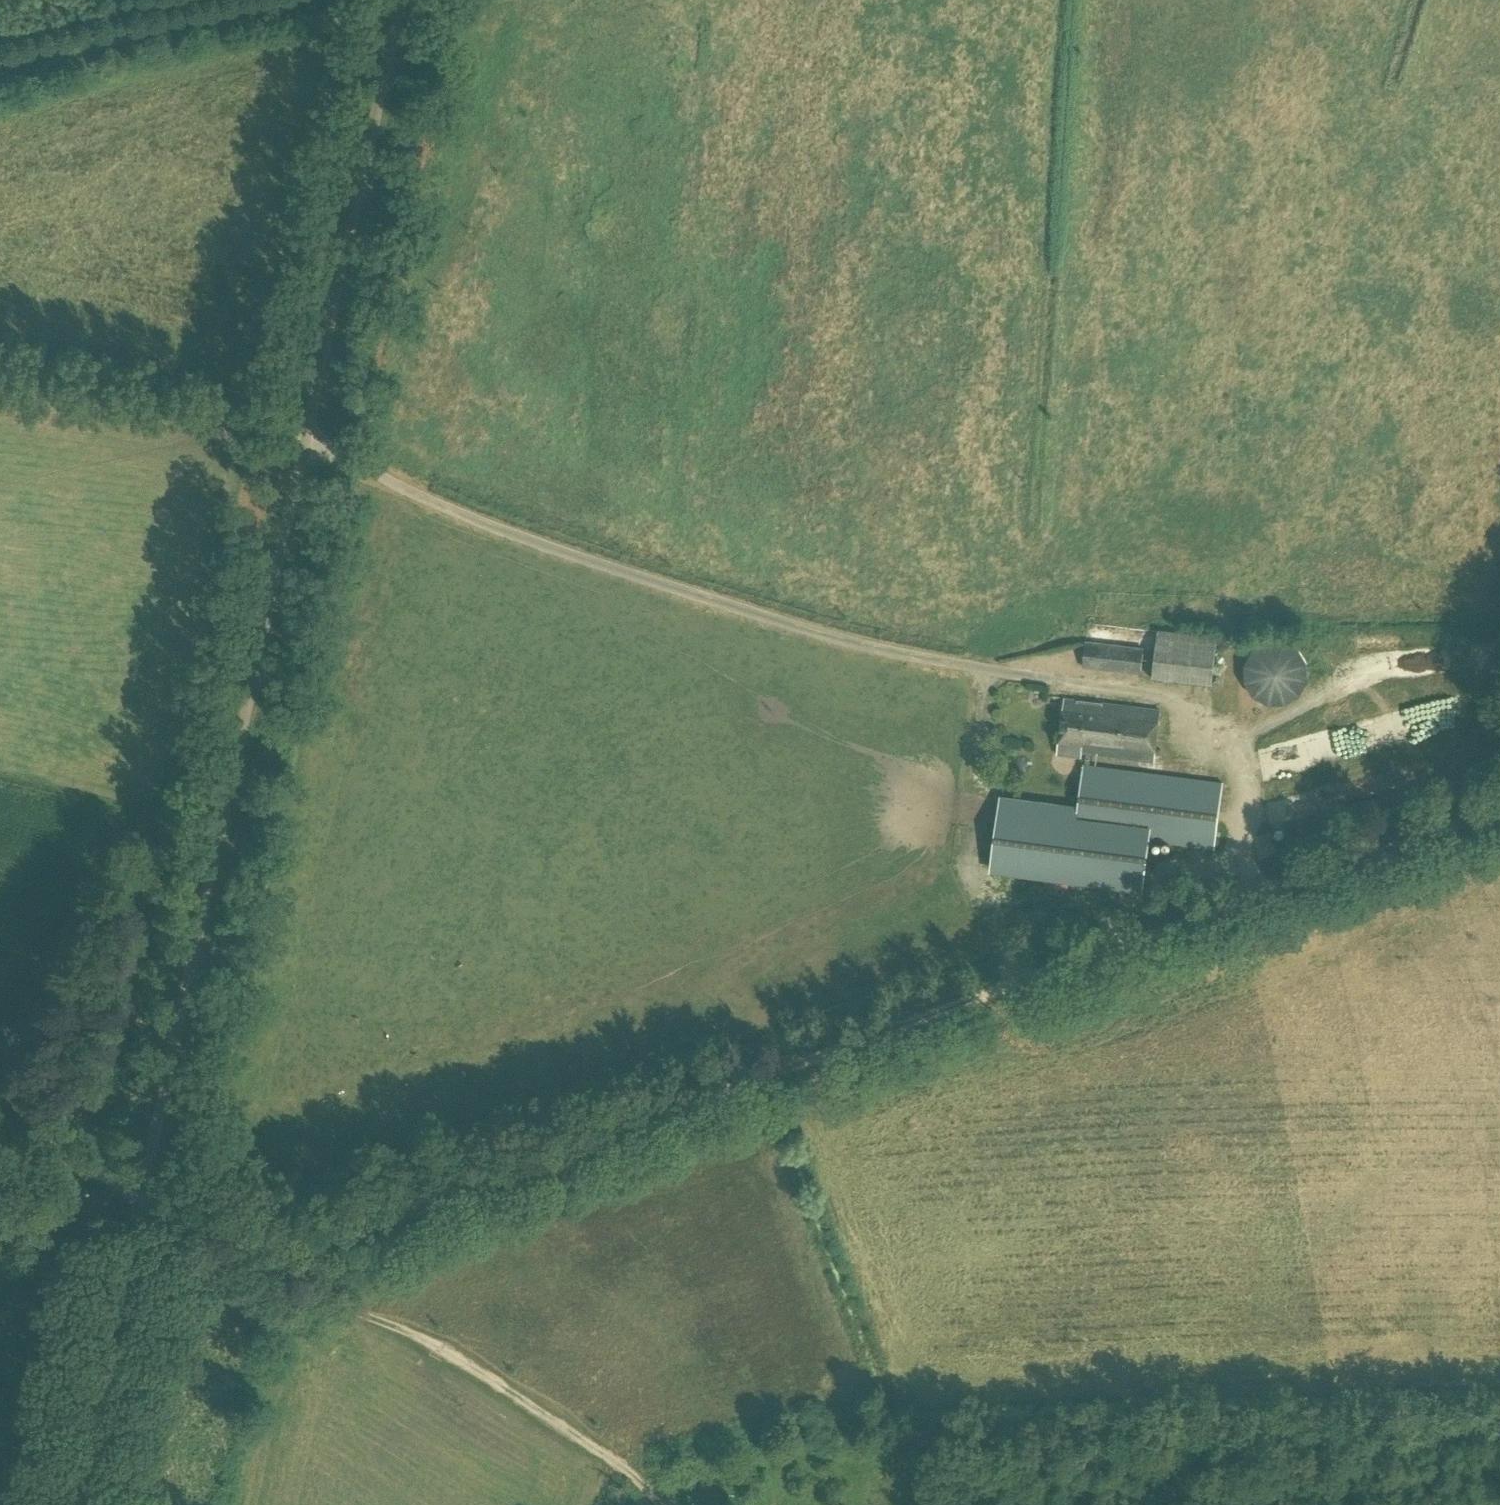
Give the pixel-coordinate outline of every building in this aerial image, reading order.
[(1166,681),(1172,632),(1158,630),(1153,679),(1166,681)] [(1140,675),(1143,649),(1086,642),(1083,668),(1140,675)] [(1276,707),(1281,707),(1286,705),(1291,704),(1295,701),(1299,698),(1303,694),(1305,689),(1307,685),(1308,680),(1309,674),(1308,669),(1307,664),(1305,660),(1303,655),(1299,651),(1295,648),(1291,645),(1286,643),(1281,642),(1276,642),(1271,642),(1266,643),(1261,645),(1257,648),(1253,651),(1250,655),(1247,660),(1245,664),(1244,669),(1244,674),(1244,680),(1245,685),(1247,689),(1250,694),(1253,698),(1257,701),(1261,704),(1266,706),(1271,707),(1276,707)] [(1154,763),(1161,711),(1065,698),(1058,756),(1082,759),(1082,753),(1086,754),(1084,764),(1083,764),(1078,807),(1000,797),(990,874),(1143,894),(1150,843),(1215,851),(1224,783),(1089,765),(1090,755),(1154,763)]
